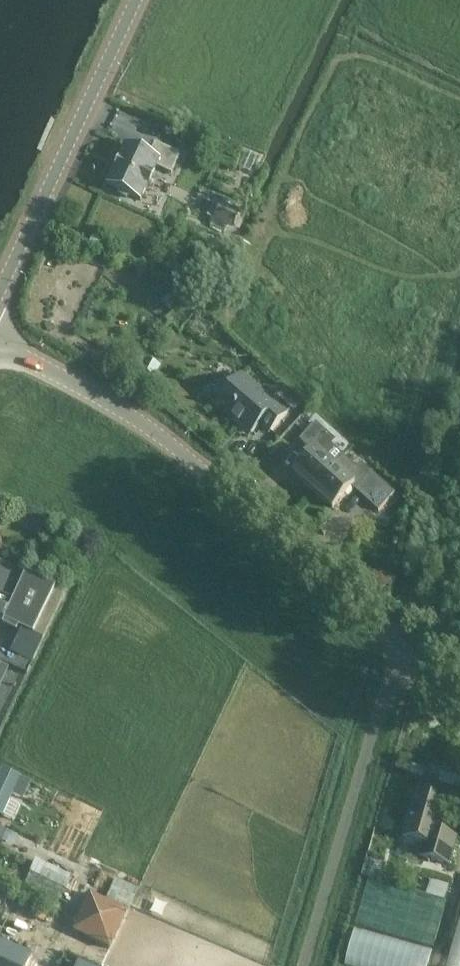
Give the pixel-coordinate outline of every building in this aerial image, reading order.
[(149,155),(126,144),(107,184),(118,189),(118,193),(126,197),(130,195),(141,200),(147,184),(150,185),(154,176),(152,174),(156,166),(171,173),(180,155),(155,143),(149,155)] [(93,235),(89,242),(98,246),(102,238),(93,235)] [(270,431),(293,406),(283,398),(275,406),(268,400),(269,399),(254,386),(253,386),(242,377),(234,386),(233,384),(215,403),(242,427),(243,426),(251,433),(260,422),(270,431)] [(294,473),(313,491),(345,456),(335,447),(338,443),(315,422),(300,440),(313,452),(294,473)] [(345,456),(313,491),(332,508),(352,487),(365,499),(381,481),(360,463),(357,467),(345,456)] [(19,627),(34,634),(55,589),(0,563),(0,618),(5,620),(19,627)] [(366,573),(368,584),(382,581),(380,570),(366,573)] [(16,633),(19,627),(5,620),(2,626),(16,633)] [(29,664),(0,650),(0,660),(25,672),(29,664)] [(23,797),(32,780),(4,765),(0,774),(0,814),(3,816),(16,793),(23,797)] [(447,803),(416,794),(404,837),(425,843),(421,856),(448,864),(456,837),(439,832),(447,803)] [(26,880),(62,896),(72,873),(36,857),(26,880)] [(116,876),(107,896),(130,906),(139,887),(116,876)] [(445,897),(450,883),(432,877),(428,892),(445,897)] [(111,950),(128,911),(90,893),(72,932),(111,950)] [(448,965),(459,965),(459,917),(448,965)] [(345,962),(359,965),(428,965),(433,947),(355,926),(345,962)] [(17,951),(0,944),(0,965),(28,965),(32,958),(17,951)]
